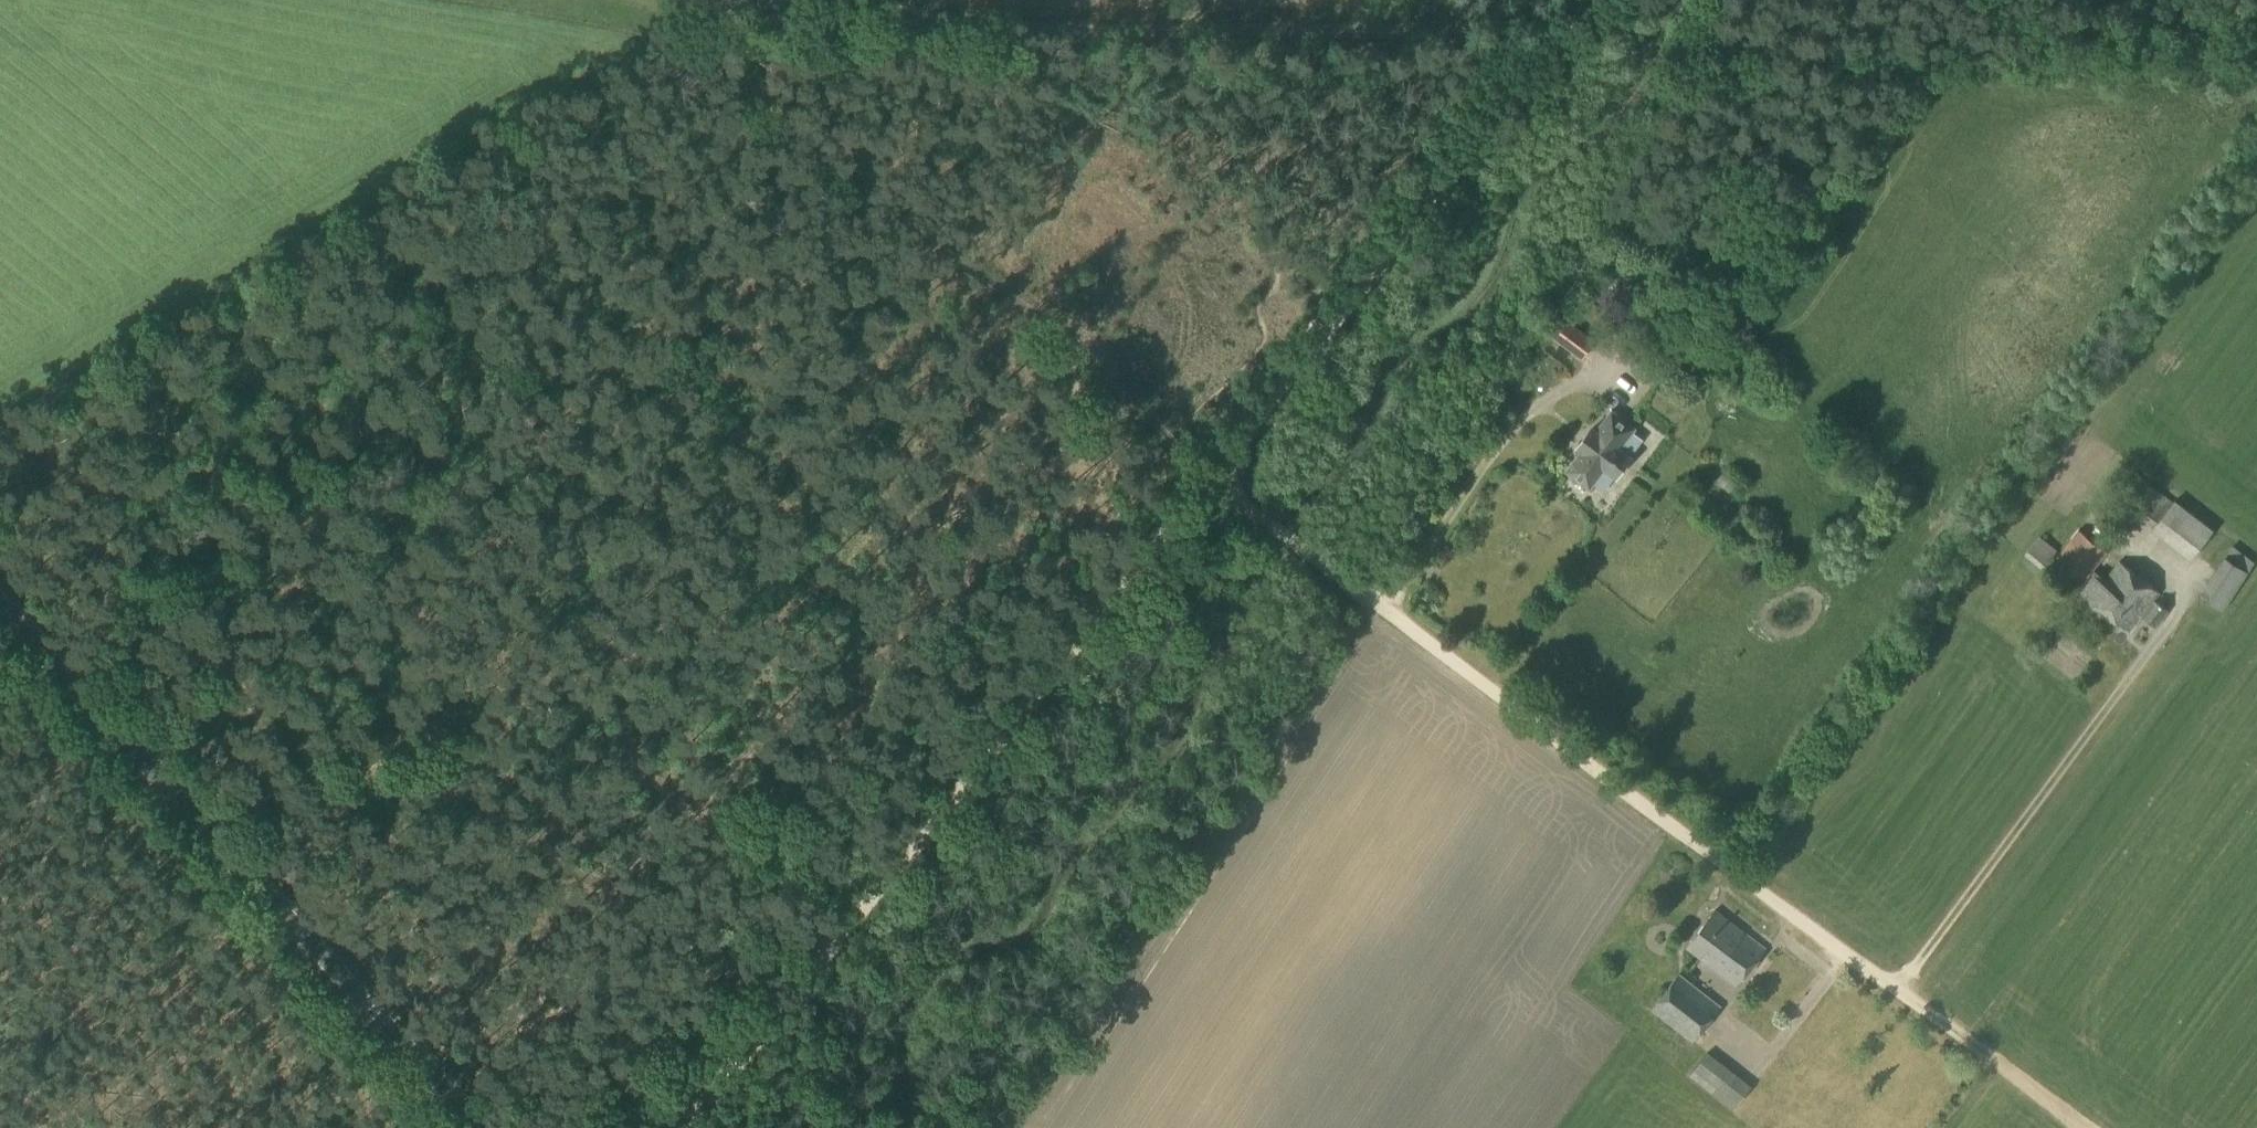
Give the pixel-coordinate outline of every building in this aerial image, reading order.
[(1612,302),(1632,283),(1616,267),(1596,286),(1612,302)] [(1656,327),(1668,311),(1636,288),(1624,304),(1656,327)] [(1581,359),(1595,341),(1557,312),(1544,330),(1581,359)] [(1635,429),(1611,411),(1610,413),(1596,431),(1592,428),(1577,448),(1581,451),(1565,471),(1589,489),(1605,469),(1616,477),(1630,457),(1620,449),(1635,429)] [(2172,503),(2148,484),(2141,493),(2132,486),(2124,496),(2132,501),(2126,509),(2151,529),(2150,530),(2190,561),(2213,530),(2174,500),(2172,503)] [(2081,582),(2106,551),(2078,529),(2054,561),(2081,582)] [(2222,612),(2254,562),(2231,547),(2199,596),(2222,612)] [(2159,592),(2120,562),(2106,580),(2096,572),(2080,593),(2129,631),(2140,616),(2155,627),(2168,610),(2153,599),(2159,592)] [(1736,986),(1765,950),(1715,910),(1687,947),(1736,986)] [(1693,1042),(1720,1008),(1679,974),(1652,1009),(1693,1042)] [(1733,1111),(1752,1088),(1708,1052),(1689,1076),(1733,1111)]
